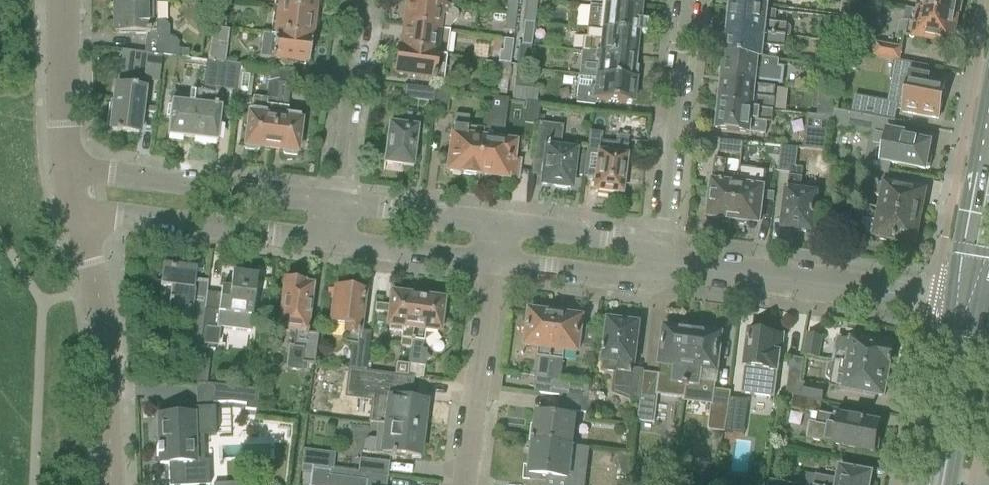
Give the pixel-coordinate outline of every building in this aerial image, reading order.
[(225,2),(214,0),(212,14),(223,15),(225,2)] [(274,8),(314,13),(315,10),(319,8),(320,0),(275,0),(274,8)] [(506,14),(516,16),(518,0),(507,0),(506,14)] [(523,23),(534,24),(535,24),(537,1),(531,0),(526,0),(523,23)] [(588,3),(605,5),(640,9),(641,0),(588,0),(588,3)] [(919,10),(957,17),(957,15),(960,13),(961,5),(959,2),(960,0),(921,0),(919,10)] [(830,1),(829,15),(841,16),(842,2),(830,1)] [(403,12),(402,22),(404,22),(403,27),(444,32),(449,33),(449,28),(455,21),(455,20),(456,20),(456,19),(456,18),(456,17),(456,16),(456,15),(456,14),(455,14),(455,13),(454,12),(453,11),(452,11),(452,10),(451,10),(451,9),(451,8),(448,7),(441,7),(407,2),(405,12),(403,12)] [(113,32),(113,33),(135,33),(135,35),(146,35),(144,53),(143,54),(161,56),(178,58),(188,60),(189,51),(181,50),(179,49),(178,49),(178,44),(175,40),(170,39),(170,28),(165,23),(155,23),(155,3),(113,3),(113,4),(114,4),(114,32),(113,32)] [(727,11),(727,16),(729,19),(728,29),(786,36),(789,36),(790,36),(791,28),(788,25),(787,25),(775,23),(776,12),(766,11),(766,7),(731,3),(730,8),(727,11)] [(589,6),(586,30),(590,30),(639,36),(637,34),(640,32),(641,24),(638,23),(640,9),(605,5),(605,8),(589,6)] [(274,8),(271,34),(311,40),(312,30),(316,28),(317,20),(314,17),(314,13),(274,8)] [(957,17),(919,10),(916,24),(904,22),(900,25),(898,35),(951,45),(954,32),(957,30),(958,22),(956,20),(957,17)] [(506,14),(504,32),(514,33),(516,16),(506,14)] [(213,15),(211,28),(220,30),(225,30),(227,17),(213,15)] [(830,17),(829,25),(833,26),(834,26),(835,26),(836,26),(839,27),(840,20),(840,19),(840,18),(830,17)] [(523,23),(520,46),(531,48),(534,24),(523,23)] [(400,38),(398,52),(435,56),(446,57),(449,33),(444,32),(403,27),(402,38),(400,38)] [(211,28),(210,39),(227,40),(228,31),(225,30),(220,30),(211,28)] [(726,51),(725,53),(762,58),(763,46),(785,48),(786,36),(728,29),(727,40),(724,41),(723,47),(726,51)] [(590,30),(588,54),(634,59),(635,49),(638,47),(639,40),(637,37),(639,36),(590,30)] [(260,46),(259,58),(288,62),(308,64),(309,55),(313,53),(314,46),(310,44),(311,40),(271,34),(262,33),(262,37),(261,37),(261,45),(260,46)] [(210,39),(209,50),(226,56),(227,40),(210,39)] [(499,52),(498,64),(499,64),(509,65),(511,48),(512,41),(503,40),(502,52),(499,52)] [(875,43),(872,57),(886,59),(893,60),(897,61),(900,47),(875,43)] [(520,46),(517,69),(529,70),(532,48),(520,46)] [(209,50),(208,61),(219,63),(225,64),(226,56),(209,50)] [(121,51),(121,53),(129,54),(125,88),(116,86),(113,106),(109,106),(107,125),(111,125),(111,131),(115,131),(115,133),(119,134),(120,132),(138,134),(145,82),(132,80),(135,53),(121,51)] [(435,56),(398,52),(395,75),(443,81),(446,57),(435,56)] [(143,54),(135,53),(132,80),(145,82),(157,84),(161,56),(143,54)] [(580,53),(577,76),(634,82),(636,70),(633,68),(634,59),(588,54),(580,53)] [(721,66),(720,72),(723,75),(722,78),(722,82),(739,83),(740,80),(757,81),(784,84),(785,68),(778,68),(779,60),(762,58),(725,53),(724,64),(721,66)] [(893,60),(889,80),(891,81),(893,81),(900,82),(906,84),(907,84),(902,111),(902,112),(918,115),(938,119),(944,86),(929,83),(928,83),(925,82),(926,78),(927,76),(928,67),(901,62),(897,61),(893,60)] [(216,90),(234,92),(238,65),(225,64),(219,63),(216,90)] [(509,65),(499,64),(495,90),(505,91),(509,65)] [(234,95),(249,97),(253,67),(238,65),(234,95)] [(267,83),(279,85),(281,71),(269,69),(267,83)] [(281,71),(279,85),(290,86),(306,88),(308,74),(281,71)] [(577,76),(574,104),(594,106),(595,101),(612,103),(632,105),(634,82),(577,76)] [(718,95),(717,100),(720,103),(720,105),(754,109),(753,110),(773,112),(775,99),(776,87),(756,85),(757,81),(740,80),(739,83),(722,82),(721,92),(718,95)] [(276,108),(271,149),(282,151),(284,154),(296,155),(298,134),(301,134),(303,123),(300,123),(300,122),(298,121),(298,118),(286,116),(287,109),(290,86),(279,85),(276,108)] [(402,98),(432,102),(434,90),(404,86),(402,98)] [(513,88),(512,100),(536,103),(537,91),(513,88)] [(432,102),(431,111),(447,113),(450,92),(434,90),(432,102)] [(169,117),(167,136),(217,143),(219,123),(222,95),(199,92),(198,103),(194,102),(172,99),(171,101),(169,117)] [(260,148),(271,149),(276,108),(267,107),(268,101),(253,100),(251,116),(249,116),(244,149),(257,151),(260,148)] [(526,102),(523,124),(537,126),(538,116),(540,104),(526,102)] [(818,104),(817,115),(831,117),(833,106),(818,104)] [(715,118),(715,123),(717,126),(717,129),(737,131),(751,133),(766,134),(767,123),(772,124),(773,112),(753,110),(754,109),(719,105),(718,115),(715,118)] [(869,112),(868,116),(893,121),(896,109),(888,108),(870,105),(870,106),(869,111),(869,112)] [(831,118),(829,129),(868,136),(863,168),(868,169),(887,173),(888,163),(925,170),(925,167),(928,168),(930,166),(932,154),(931,152),(928,152),(930,143),(904,139),(905,134),(892,131),(893,121),(837,111),(835,110),(833,110),(831,118)] [(385,165),(411,168),(418,116),(407,114),(405,127),(390,125),(385,165)] [(808,115),(803,150),(825,153),(829,129),(831,118),(808,115)] [(454,116),(447,171),(449,171),(461,172),(461,174),(479,176),(479,174),(484,131),(467,128),(468,118),(454,116)] [(537,126),(531,176),(532,176),(532,175),(544,176),(543,184),(555,186),(554,188),(566,190),(567,187),(571,188),(573,168),(575,152),(560,150),(563,127),(543,125),(544,117),(539,116),(538,124),(538,126),(537,126)] [(484,131),(479,174),(518,179),(520,161),(512,160),(514,144),(494,142),(497,122),(486,121),(484,131)] [(584,178),(584,179),(596,181),(594,191),(598,191),(598,194),(610,196),(610,193),(621,194),(622,184),(623,184),(626,157),(625,157),(628,137),(628,134),(622,133),(621,136),(617,136),(615,145),(601,143),(603,134),(589,132),(589,133),(587,153),(584,178)] [(712,155),(712,158),(717,158),(718,154),(740,157),(740,155),(742,142),(719,139),(717,139),(714,138),(712,155)] [(780,148),(777,173),(790,174),(789,176),(789,177),(788,186),(787,186),(786,190),(787,190),(785,206),(783,226),(796,228),(798,231),(804,232),(807,229),(811,229),(813,210),(815,194),(800,192),(802,177),(801,177),(801,173),(796,173),(799,150),(781,148),(780,148)] [(581,152),(578,177),(584,178),(587,153),(581,152)] [(730,220),(733,220),(738,176),(725,174),(726,160),(712,158),(708,188),(710,188),(707,214),(709,217),(719,218),(722,221),(727,222),(730,220)] [(738,176),(733,220),(735,220),(738,223),(743,224),(746,221),(756,223),(759,220),(762,201),(762,200),(773,201),(774,194),(763,192),(765,174),(765,171),(742,169),(739,168),(738,176)] [(882,197),(880,210),(919,217),(920,215),(923,213),(924,206),(922,204),(924,192),(885,185),(887,173),(868,169),(863,194),(882,197)] [(919,217),(880,210),(865,207),(862,220),(877,222),(875,236),(878,237),(879,240),(887,241),(889,239),(914,244),(919,217)] [(161,287),(157,316),(168,317),(168,319),(186,322),(184,339),(200,341),(201,331),(202,329),(205,306),(192,304),(194,291),(191,290),(193,280),(194,273),(182,271),(182,265),(174,266),(173,270),(162,269),(160,287),(161,287)] [(200,341),(199,351),(202,351),(217,353),(218,346),(218,344),(219,332),(216,331),(217,326),(249,330),(251,317),(253,298),(256,278),(231,274),(229,290),(220,289),(219,295),(206,293),(205,306),(202,329),(201,331),(200,341)] [(281,301),(277,330),(294,333),(292,348),(290,362),(301,363),(314,365),(315,356),(318,336),(305,334),(311,287),(303,286),(303,284),(284,281),(281,301)] [(348,371),(359,373),(359,371),(365,372),(366,366),(366,362),(370,333),(358,332),(363,291),(357,290),(357,288),(341,286),(341,289),(335,288),(330,325),(346,327),(344,344),(351,345),(348,371)] [(388,312),(386,326),(389,327),(388,331),(401,332),(399,348),(411,349),(417,298),(405,297),(403,293),(391,292),(388,312)] [(411,349),(409,365),(423,367),(424,363),(429,359),(425,354),(426,350),(421,350),(422,342),(435,332),(438,333),(439,330),(443,327),(440,322),(441,315),(444,315),(445,304),(442,303),(443,298),(430,297),(427,299),(417,298),(411,349)] [(375,304),(373,312),(383,314),(384,305),(375,304)] [(547,381),(555,316),(545,314),(543,312),(535,310),(532,313),(530,312),(525,346),(538,348),(534,379),(540,380),(547,381)] [(566,317),(555,316),(547,381),(560,382),(564,353),(577,355),(581,319),(579,318),(577,316),(569,315),(566,317)] [(604,344),(602,356),(605,356),(603,370),(616,372),(614,387),(615,387),(614,392),(640,402),(641,390),(629,388),(631,369),(634,345),(637,325),(623,324),(624,321),(614,320),(614,322),(609,322),(606,344),(604,344)] [(749,331),(741,396),(772,400),(781,335),(761,332),(761,331),(761,330),(761,329),(760,328),(760,327),(759,327),(759,326),(758,326),(758,325),(757,325),(756,325),(755,325),(754,325),(753,325),(752,326),(751,326),(750,327),(750,328),(749,329),(749,330),(749,331)] [(640,402),(637,421),(654,423),(657,395),(683,398),(692,332),(681,330),(680,330),(679,329),(678,328),(677,328),(677,327),(676,327),(675,327),(674,327),(673,327),(672,327),(671,327),(670,327),(669,327),(668,328),(667,328),(667,329),(665,328),(662,348),(659,375),(643,373),(641,390),(640,402)] [(583,346),(583,347),(595,348),(597,330),(585,329),(584,341),(583,346)] [(692,332),(683,398),(711,402),(713,390),(720,335),(718,335),(717,335),(717,334),(716,334),(715,333),(714,332),(713,332),(712,332),(711,332),(710,332),(709,332),(708,332),(707,332),(706,332),(706,333),(705,333),(704,333),(692,332)] [(803,356),(817,359),(821,337),(807,334),(803,356)] [(838,338),(834,361),(890,372),(895,347),(894,346),(894,347),(874,343),(874,345),(871,344),(871,341),(855,338),(855,341),(851,340),(851,341),(838,338)] [(791,358),(785,394),(793,396),(822,401),(825,388),(800,383),(803,360),(791,358)] [(827,364),(825,377),(830,382),(829,386),(883,397),(888,372),(889,372),(889,373),(890,373),(890,372),(834,361),(834,362),(827,364)] [(395,363),(394,376),(407,377),(409,365),(408,365),(397,363),(395,363)] [(409,365),(407,377),(408,378),(409,378),(422,379),(423,367),(409,365)] [(631,369),(629,388),(641,390),(643,373),(644,371),(631,369)] [(359,371),(359,373),(357,385),(382,388),(384,374),(365,372),(359,371)] [(540,380),(538,394),(561,397),(588,400),(589,387),(575,385),(575,384),(560,382),(547,381),(540,380)] [(258,391),(208,385),(209,403),(229,403),(245,405),(244,410),(255,411),(258,391)] [(711,402),(710,413),(727,415),(728,410),(729,399),(730,392),(713,390),(711,402)] [(387,407),(385,424),(423,429),(426,401),(406,399),(407,397),(369,392),(368,405),(387,407)] [(793,396),(791,409),(818,414),(818,413),(820,413),(822,401),(793,396)] [(561,397),(560,410),(590,414),(591,404),(587,403),(588,400),(561,397)] [(729,399),(728,410),(746,412),(748,401),(729,399)] [(157,447),(157,454),(159,456),(159,463),(168,463),(169,484),(208,484),(208,462),(203,462),(202,436),(211,436),(215,436),(214,408),(210,409),(195,409),(175,409),(175,416),(157,417),(158,447),(157,447)] [(529,441),(533,441),(571,446),(574,417),(537,413),(534,438),(530,438),(529,441)] [(809,423),(806,439),(875,452),(876,449),(879,449),(881,435),(878,435),(880,425),(820,413),(818,413),(818,414),(816,424),(809,423)] [(263,422),(262,458),(274,458),(275,422),(263,422)] [(363,449),(363,451),(366,451),(373,452),(376,452),(382,453),(402,456),(402,455),(419,457),(423,429),(385,424),(381,424),(379,436),(379,438),(379,440),(368,439),(364,442),(363,447),(363,449)] [(529,473),(548,476),(547,481),(546,484),(585,484),(589,448),(571,446),(533,441),(529,473)] [(301,465),(301,467),(312,468),(314,468),(318,469),(326,470),(332,471),(335,454),(303,450),(301,465)] [(360,458),(359,470),(388,474),(389,462),(360,458)] [(310,484),(368,484),(370,475),(340,472),(332,471),(326,470),(318,469),(314,468),(312,468),(310,484)] [(814,484),(869,484),(871,474),(839,468),(837,479),(816,475),(814,484)] [(801,484),(814,484),(816,475),(803,472),(801,484)] [(370,475),(368,484),(387,484),(388,478),(370,475)]
